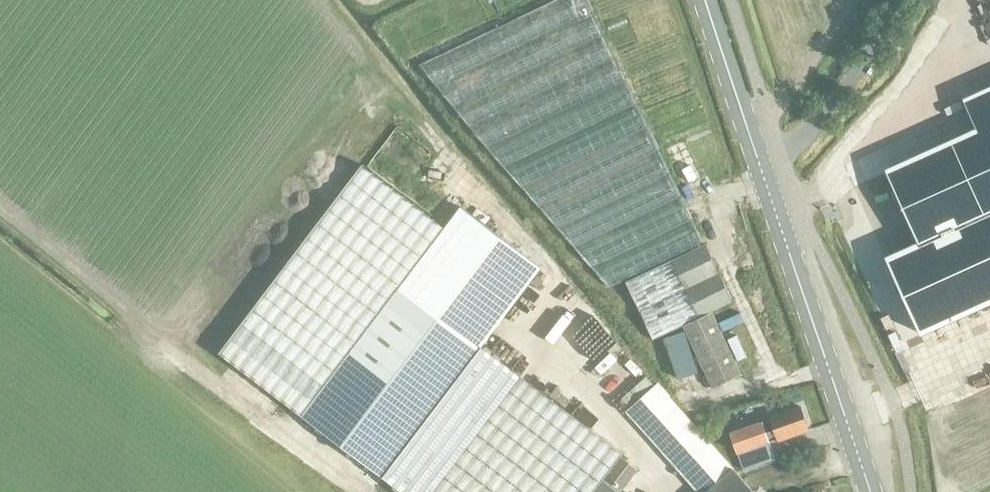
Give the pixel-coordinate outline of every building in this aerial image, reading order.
[(704,241),(589,0),(552,0),(419,64),(574,246),(609,286),(704,241)] [(886,171),(919,243),(886,258),(920,333),(989,301),(989,88),(964,100),(977,129),(886,171)] [(219,352),(384,477),(404,491),(595,491),(622,456),(480,349),(479,348),(541,267),(461,206),(445,227),(366,167),(362,164),(219,352)] [(653,338),(682,325),(712,311),(732,301),(704,243),(672,259),(626,281),(653,338)] [(712,311),(682,325),(712,387),(742,374),(712,311)] [(625,410),(697,491),(755,491),(669,394),(666,396),(655,383),(625,410)] [(731,432),(722,435),(729,455),(737,452),(739,452),(744,468),(775,457),(769,440),(777,438),(777,441),(809,429),(801,405),(770,417),(770,418),(763,421),(763,420),(731,431),(731,432)] [(595,491),(623,491),(622,491),(638,469),(622,456),(595,491)]
